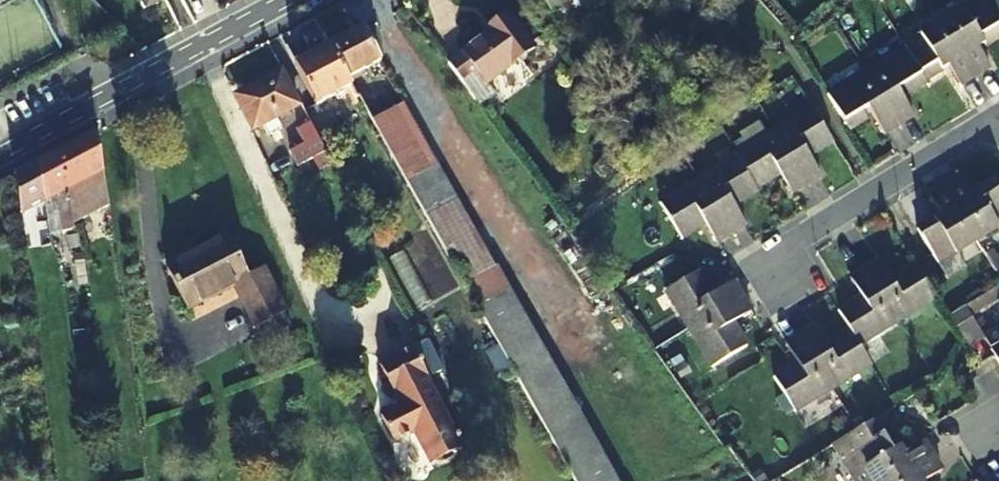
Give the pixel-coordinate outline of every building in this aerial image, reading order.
[(176,0),(153,0),(158,10),(176,0)] [(565,0),(543,0),(551,10),(565,0)] [(971,77),(985,69),(974,51),(998,35),(998,34),(978,0),(977,0),(939,24),(971,77)] [(447,65),(477,107),(494,95),(487,85),(534,51),(508,15),(492,27),(495,31),(488,35),(447,65)] [(902,48),(923,82),(945,67),(957,86),(971,77),(939,24),(902,47),(902,48)] [(485,31),(488,35),(495,31),(492,27),(485,31)] [(330,45),(347,80),(380,63),(363,28),(330,45)] [(347,80),(330,45),(293,64),(315,106),(351,87),(347,80)] [(864,73),(897,125),(911,117),(895,91),(901,88),(906,95),(924,84),(923,82),(902,48),(864,73)] [(236,97),(255,131),(300,107),(282,73),(236,97)] [(897,125),(864,73),(825,97),(846,131),(864,120),(860,113),(866,109),(882,135),(897,125)] [(379,116),(571,480),(614,480),(412,98),(379,116)] [(321,144),(303,111),(289,118),(299,136),(287,142),(296,158),(321,144)] [(771,135),(803,187),(818,177),(807,159),(830,145),(809,111),(771,135)] [(60,152),(71,226),(82,220),(109,206),(104,172),(98,133),(60,152)] [(735,160),(754,192),(777,177),(789,196),(803,187),(771,135),(734,158),(735,160)] [(38,163),(44,205),(59,197),(62,212),(66,229),(71,226),(60,152),(38,163)] [(697,184),(729,237),(743,228),(731,210),(756,194),(754,192),(735,160),(697,184)] [(38,244),(35,226),(32,211),(44,205),(38,163),(16,175),(26,250),(38,244)] [(975,246),(998,231),(998,197),(992,187),(967,202),(956,183),(942,192),(975,246)] [(729,237),(697,184),(659,208),(680,242),(702,228),(714,246),(729,237)] [(981,256),(975,246),(942,192),(926,202),(938,221),(916,235),(946,284),(969,270),(966,265),(981,256)] [(59,197),(44,205),(45,218),(62,212),(59,197)] [(46,224),(45,218),(44,205),(32,211),(35,226),(46,224)] [(232,284),(252,327),(279,313),(259,269),(245,275),(227,237),(163,267),(182,307),(232,284)] [(863,273),(896,325),(935,301),(914,267),(892,281),(880,262),(863,273)] [(688,333),(741,301),(731,286),(714,297),(699,273),(664,295),(688,333)] [(896,325),(863,273),(849,282),(860,300),(839,314),(851,333),(859,348),(896,325)] [(964,313),(969,321),(998,302),(998,291),(964,313)] [(741,301),(688,333),(712,372),(746,350),(732,326),(750,315),(741,301)] [(859,348),(851,333),(825,349),(813,330),(798,339),(831,393),(871,368),(859,348)] [(983,341),(991,354),(990,355),(996,365),(998,370),(998,331),(983,341)] [(422,377),(441,368),(426,339),(380,363),(401,404),(380,415),(393,442),(415,432),(432,461),(437,459),(441,461),(446,460),(449,458),(453,456),(455,452),(456,448),(459,447),(422,377)] [(831,393),(798,339),(784,348),(795,367),(772,381),(794,416),(831,393)] [(935,460),(925,445),(907,456),(885,419),(857,436),(851,440),(860,455),(844,466),(853,480),(900,480),(935,460)] [(944,475),(935,460),(900,480),(934,480),(944,475)]
